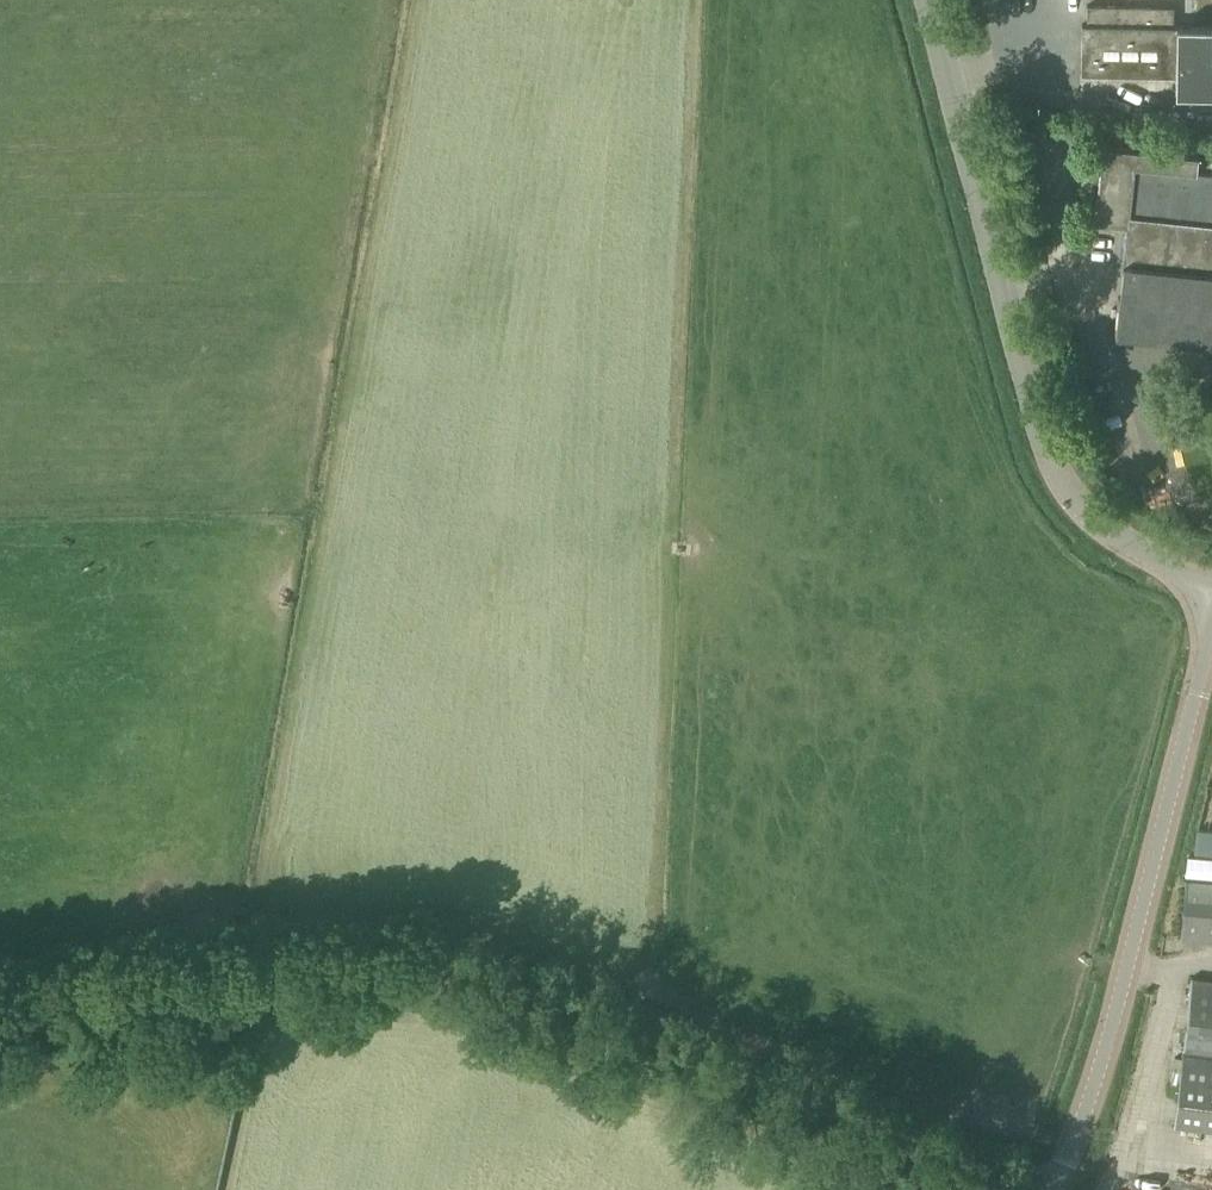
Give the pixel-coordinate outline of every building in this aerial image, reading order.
[(1151,7),(1087,6),(1086,25),(1082,25),(1081,74),(1175,75),(1175,93),(1211,94),(1211,28),(1177,28),(1177,27),(1173,27),(1173,7),(1151,7)] [(1126,225),(1114,333),(1211,343),(1211,173),(1196,172),(1198,156),(1102,146),(1094,222),(1126,225)] [(1193,878),(1211,880),(1211,862),(1194,861),(1193,878)] [(1179,938),(1211,941),(1211,883),(1185,881),(1179,938)] [(1211,1127),(1211,980),(1192,977),(1182,1057),(1173,1122),(1211,1127)]
